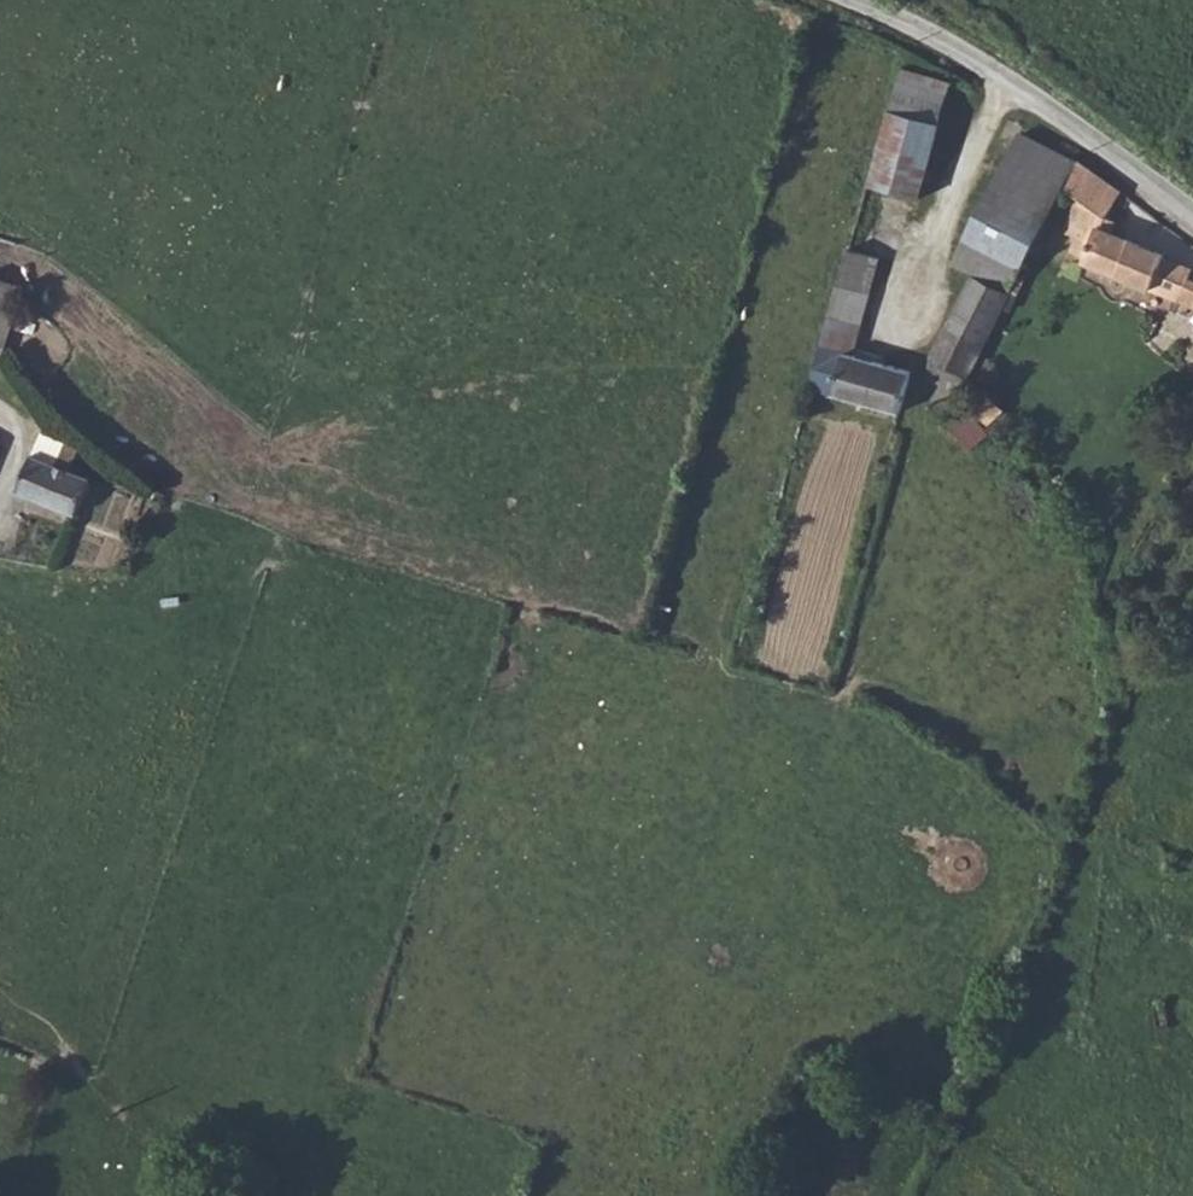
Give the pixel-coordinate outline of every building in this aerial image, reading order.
[(926,190),(952,77),(901,61),(874,176),(926,190)] [(967,237),(1025,266),(1050,217),(1045,215),(1074,157),(1022,128),(967,237)] [(1168,255),(1170,252),(1107,225),(1126,188),(1082,155),(1079,159),(1065,189),(1079,198),(1073,216),(1083,221),(1075,250),(1089,256),(1087,261),(1192,304),(1192,267),(1168,255)] [(976,270),(1012,289),(1025,266),(967,237),(955,260),(976,270)] [(816,387),(907,410),(920,371),(860,353),(876,293),(861,288),(870,253),(852,247),(816,387)] [(934,377),(965,390),(1017,291),(1012,289),(976,270),(931,354),(934,377)] [(11,344),(33,287),(0,273),(0,328),(11,344)] [(11,344),(0,328),(0,351),(6,353),(11,344)] [(992,420),(1006,407),(988,388),(976,400),(992,420)] [(93,477),(34,450),(22,487),(79,510),(93,477)]
